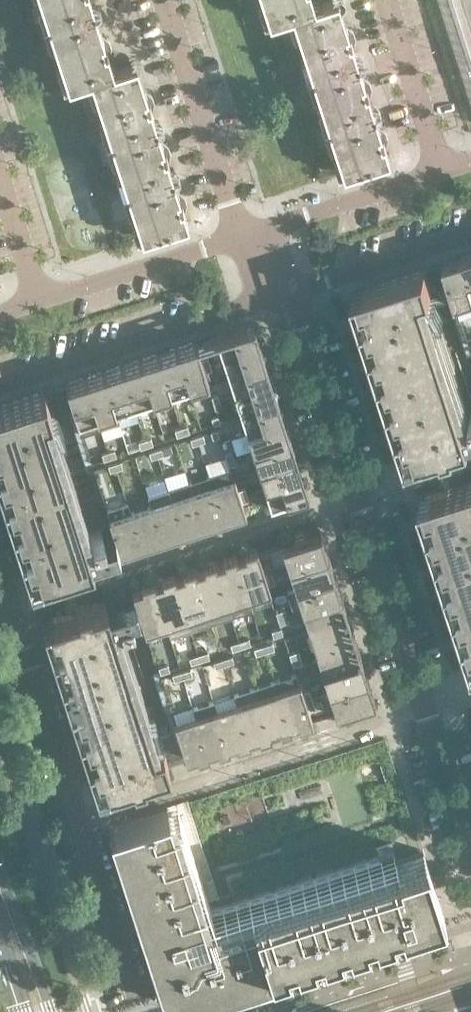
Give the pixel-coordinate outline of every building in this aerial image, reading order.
[(91,0),(40,0),(48,24),(93,9),(91,0)] [(268,21),(291,13),(291,12),(314,5),(312,0),(262,0),(268,21)] [(353,30),(350,27),(347,29),(338,0),(328,0),(314,5),(291,12),(291,13),(311,75),(357,60),(351,41),(354,40),(355,37),(353,30)] [(111,49),(111,46),(109,39),(107,37),(103,38),(93,9),(48,24),(68,85),(91,78),(90,77),(113,69),(107,51),(111,49)] [(373,110),(367,91),(370,90),(371,87),(369,80),(366,78),(363,79),(357,60),(311,75),(327,125),(373,110)] [(154,101),(152,94),(149,92),(146,93),(136,62),(113,69),(90,77),(91,78),(110,139),(156,125),(150,106),(153,105),(154,101)] [(383,142),(387,140),(387,137),(385,130),(383,128),(379,129),(373,110),(327,125),(342,172),(388,157),(383,142)] [(172,175),(166,156),(170,155),(170,152),(168,145),(166,142),(162,144),(156,125),(110,139),(126,190),(172,175)] [(182,206),(186,205),(186,202),(184,195),(182,193),(178,194),(172,175),(126,190),(141,236),(187,222),(182,206)] [(464,254),(444,261),(452,286),(456,300),(470,295),(470,276),(464,254)] [(429,289),(433,288),(426,266),(364,286),(365,288),(359,290),(364,303),(369,301),(374,315),(368,317),(372,330),(378,328),(383,342),(377,344),(381,357),(387,355),(391,369),(386,371),(390,385),(396,383),(400,397),(395,399),(399,412),(405,410),(409,424),(403,426),(408,440),(413,438),(419,455),(443,447),(444,450),(456,446),(455,443),(470,438),(470,412),(469,412),(429,289)] [(452,286),(470,345),(470,280),(452,286)] [(253,322),(216,334),(222,354),(259,342),(253,322)] [(258,464),(252,446),(246,428),(240,409),(234,391),(228,372),(222,354),(216,334),(196,341),(204,367),(185,373),(166,379),(148,385),(130,391),(112,397),(93,402),(74,409),(111,525),(133,518),(154,512),(174,505),(195,499),(215,492),(237,485),(245,509),(269,501),(264,483),(258,464)] [(200,354),(196,341),(176,347),(188,384),(191,393),(211,387),(204,367),(204,366),(202,360),(200,354)] [(265,360),(259,342),(222,354),(228,372),(265,360)] [(188,384),(176,347),(158,353),(170,390),(188,384)] [(170,390),(158,353),(140,359),(152,396),(170,390)] [(152,396),(140,359),(121,364),(133,401),(152,396)] [(271,378),(265,360),(228,372),(234,390),(271,378)] [(133,401),(121,364),(103,370),(115,407),(133,401)] [(115,407),(103,370),(85,376),(97,413),(115,407)] [(97,413),(85,376),(65,383),(74,409),(80,429),(100,423),(97,413)] [(277,397),(271,378),(234,390),(240,409),(277,397)] [(52,419),(50,411),(43,390),(0,404),(0,452),(4,464),(0,465),(0,476),(1,479),(8,477),(13,491),(6,493),(10,507),(17,505),(21,519),(15,521),(19,534),(26,532),(30,546),(23,548),(28,562),(35,560),(40,576),(92,560),(91,559),(119,550),(111,525),(89,532),(92,540),(91,540),(52,419)] [(283,415),(277,397),(240,409),(246,427),(283,415)] [(289,434),(283,415),(246,427),(252,446),(289,434)] [(258,464),(295,452),(289,434),(252,446),(258,464)] [(301,471),(295,452),(258,464),(264,483),(301,471)] [(230,464),(209,471),(224,517),(245,510),(245,509),(241,497),(239,491),(237,485),(237,484),(230,464)] [(224,517),(209,471),(188,477),(203,524),(224,517)] [(307,490),(301,471),(264,483),(269,501),(269,502),(307,490)] [(203,524),(188,478),(168,484),(171,494),(182,531),(203,524)] [(432,492),(432,494),(425,496),(429,509),(436,507),(440,521),(434,523),(438,537),(445,534),(449,549),(442,551),(447,564),(454,562),(458,576),(451,578),(455,591),(462,589),(467,603),(460,606),(464,619),(470,617),(470,480),(432,492)] [(182,531),(171,494),(150,500),(162,537),(182,531)] [(162,537),(150,500),(129,507),(141,544),(162,537)] [(141,544),(129,507),(108,514),(111,525),(119,550),(119,551),(141,544)] [(326,549),(319,528),(306,533),(305,530),(292,534),(293,537),(281,541),(288,563),(327,550),(327,549),(326,549)] [(314,646),(308,625),(302,609),(301,605),(294,584),(288,563),(281,542),(258,549),(266,574),(245,581),(224,587),(204,594),(183,600),(163,607),(140,614),(178,733),(200,725),(221,719),(241,712),(262,705),(282,699),(303,692),(311,716),(335,709),(328,688),(321,667),(314,646)] [(262,562),(258,549),(257,549),(256,546),(244,550),(245,553),(236,555),(249,594),(270,588),(267,579),(266,574),(264,570),(262,562)] [(331,562),(327,550),(288,563),(294,584),(334,571),(334,570),(333,570),(330,562),(331,562)] [(252,604),(236,555),(235,552),(223,556),(224,559),(216,562),(232,610),(252,604)] [(232,610),(216,562),(215,559),(202,563),(203,566),(195,569),(211,617),(232,610)] [(211,617),(195,569),(194,566),(182,570),(183,573),(175,575),(191,624),(211,617)] [(338,583),(334,571),(294,584),(301,604),(341,592),(340,591),(337,583),(338,583)] [(191,624),(175,575),(174,572),(161,576),(162,579),(154,582),(167,621),(170,630),(191,624)] [(167,621),(154,582),(153,579),(141,583),(142,586),(132,589),(139,613),(140,614),(144,628),(167,621)] [(120,619),(139,613),(132,589),(105,598),(89,603),(88,600),(76,604),(76,607),(52,615),(52,616),(47,618),(51,631),(57,629),(62,643),(56,645),(60,658),(66,656),(70,670),(65,672),(69,686),(75,684),(79,698),(73,700),(78,713),(84,711),(88,725),(82,727),(87,740),(92,739),(97,753),(91,754),(96,768),(101,766),(106,781),(106,783),(130,775),(131,778),(144,774),(143,771),(168,763),(161,742),(157,744),(118,620),(120,619)] [(344,603),(341,592),(301,604),(308,625),(347,613),(344,604),(344,603)] [(349,622),(347,613),(308,625),(314,646),(354,633),(350,622),(349,622)] [(354,634),(354,633),(314,646),(321,667),(361,654),(357,642),(356,643),(354,634)] [(361,655),(361,654),(321,667),(328,688),(367,675),(364,663),(363,663),(360,655),(361,655)] [(296,669),(275,676),(291,724),(299,721),(300,724),(312,720),(311,717),(311,716),(307,704),(305,695),(303,692),(302,687),(296,669)] [(368,676),(367,675),(328,688),(335,709),(347,705),(348,708),(361,704),(360,701),(374,697),(367,676),(368,676)] [(292,727),(291,724),(275,676),(254,682),(270,731),(278,728),(279,731),(292,727)] [(270,731),(257,692),(237,698),(249,737),(257,735),(258,737),(271,733),(270,731)] [(216,705),(213,696),(193,702),(196,712),(208,750),(216,748),(217,751),(230,747),(229,744),(216,705)] [(250,740),(249,737),(237,698),(216,705),(229,744),(237,741),(238,744),(250,740)] [(209,753),(208,750),(196,712),(173,719),(178,733),(185,758),(196,754),(197,757),(209,753)] [(443,913),(434,884),(423,849),(384,861),(381,853),(200,911),(166,806),(110,824),(108,824),(165,1002),(443,913)]
